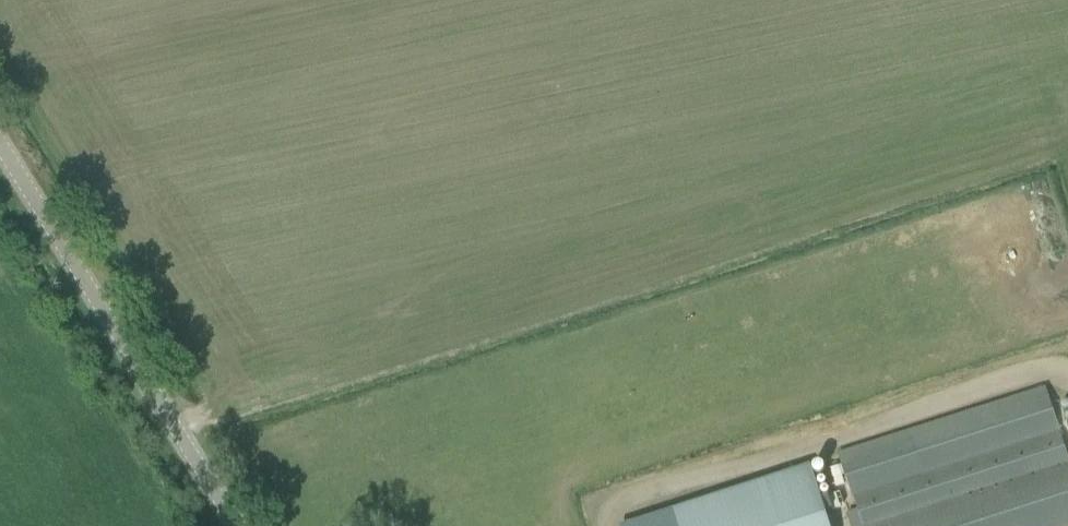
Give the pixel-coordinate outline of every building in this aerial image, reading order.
[(840,456),(857,510),(862,525),(1067,525),(1067,460),(1058,432),(1044,388),(1018,396),(910,433),(840,456)] [(676,509),(681,525),(827,525),(808,467),(676,509)] [(676,509),(624,525),(681,525),(676,509)] [(857,510),(848,513),(852,525),(862,525),(857,510)]
